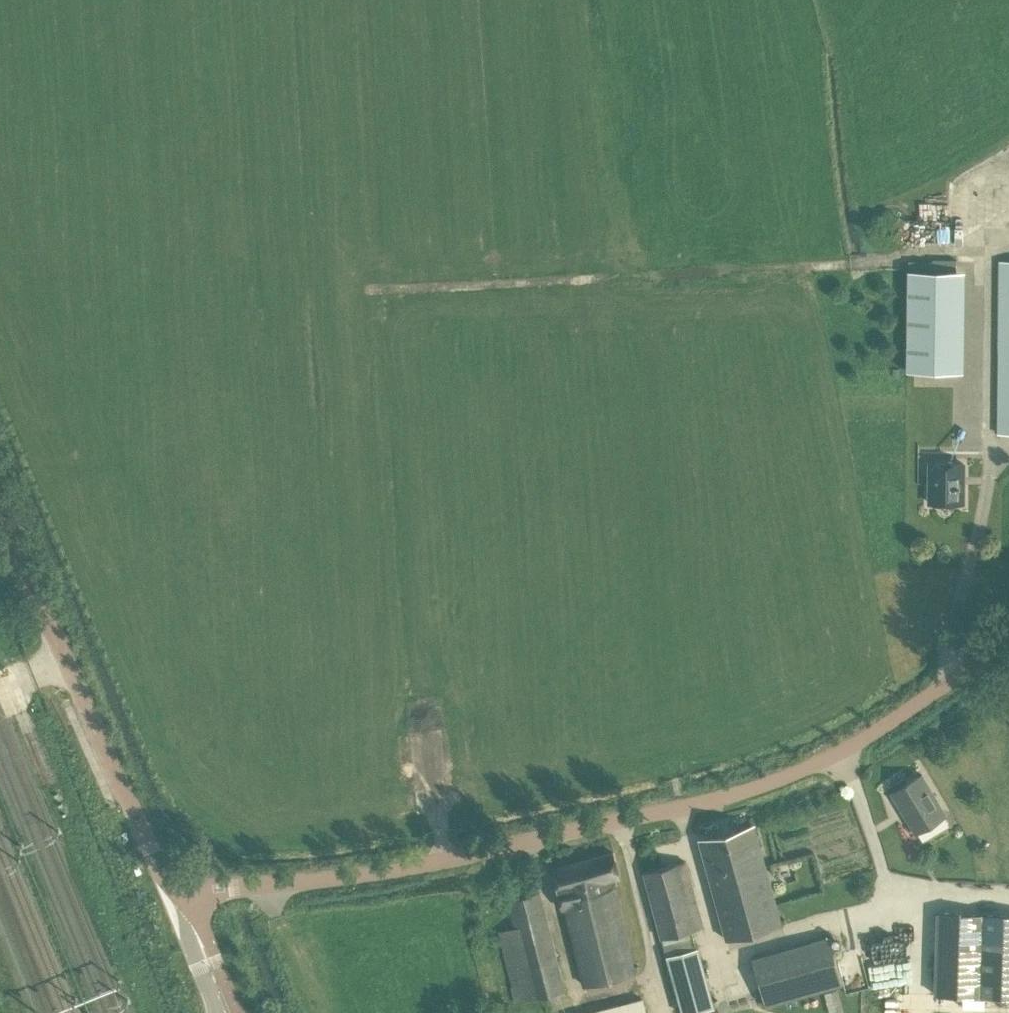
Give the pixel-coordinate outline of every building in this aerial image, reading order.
[(909,223),(886,212),(875,235),(898,246),(909,223)] [(999,261),(998,433),(1008,433),(1008,261),(999,261)] [(965,271),(907,270),(905,370),(964,371),(965,271)] [(929,463),(928,485),(928,501),(964,502),(964,463),(929,463)] [(947,814),(921,773),(891,792),(915,833),(947,814)] [(727,939),(782,924),(755,826),(700,842),(727,939)] [(636,971),(614,888),(618,886),(616,878),(620,877),(612,851),(552,867),(563,909),(565,909),(584,985),(636,971)] [(682,1012),(693,1012),(716,1007),(699,945),(697,945),(693,929),(703,926),(685,861),(644,871),(682,1012)] [(514,928),(500,931),(509,971),(517,969),(523,1000),(539,996),(565,990),(541,893),(508,901),(514,928)] [(1008,995),(1008,913),(937,911),(935,993),(1008,995)] [(830,935),(753,957),(766,1005),(843,984),(830,935)] [(909,942),(871,943),(873,982),(894,981),(893,966),(909,965),(909,942)] [(833,1012),(834,1012),(845,1009),(837,987),(825,991),(833,1012)] [(579,1012),(647,1012),(643,996),(579,1012)]
